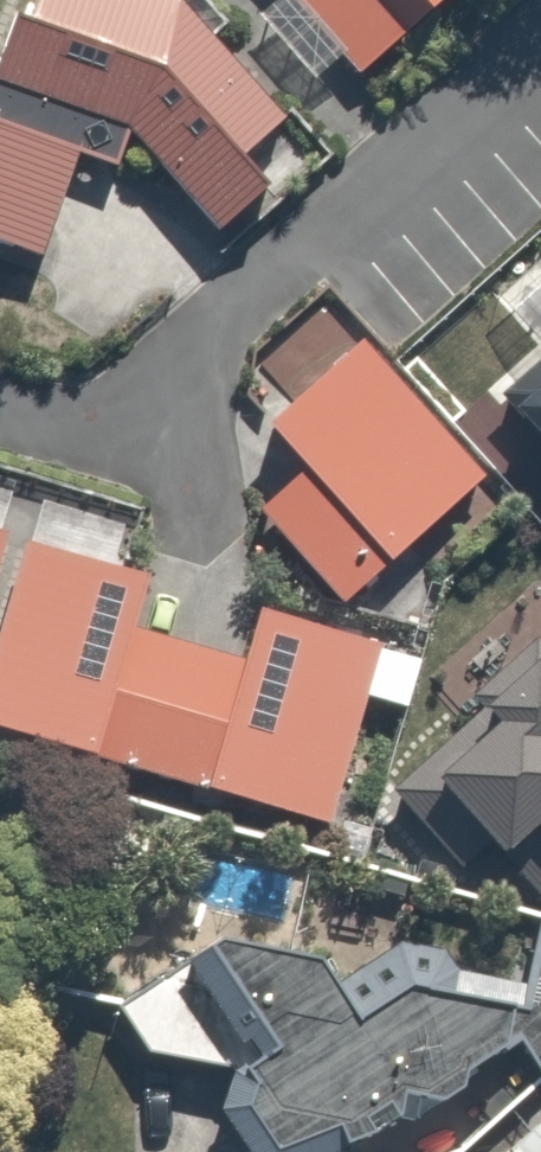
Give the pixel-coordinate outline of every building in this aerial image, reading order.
[(132,130),(219,230),(271,185),(243,156),(287,118),(184,2),(178,0),(39,0),(32,18),(18,13),(0,62),(0,243),(42,258),(81,151),(121,165),(132,130)] [(260,16),(316,81),(343,57),(359,74),(445,0),(278,0),(260,16)] [(345,606),(488,476),(364,341),(358,347),(322,307),(258,366),(290,401),(264,424),(305,468),(258,511),(345,606)] [(503,395),(540,438),(540,361),(503,395)] [(8,531),(0,529),(0,560),(8,531)] [(0,633),(0,727),(329,824),(382,644),(263,609),(248,659),(136,627),(151,577),(28,541),(0,633)] [(486,708),(393,789),(464,868),(492,842),(540,895),(540,643),(538,640),(475,696),(486,708)] [(128,1010),(198,1134),(250,1105),(277,1151),(424,1151),(540,1086),(540,963),(522,1011),(464,910),(357,970),(236,949),(128,1010)] [(512,1151),(540,1151),(540,1129),(512,1151)]
